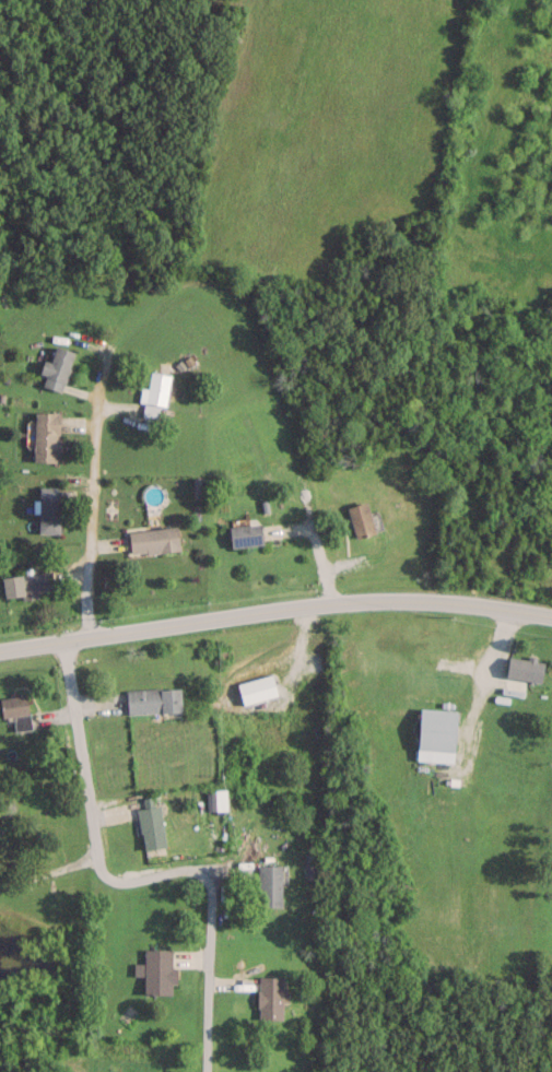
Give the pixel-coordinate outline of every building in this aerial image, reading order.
[(74,351),(56,344),(50,360),(45,358),(40,372),(46,374),(42,384),(60,390),(74,351)] [(147,387),(141,386),(138,401),(165,406),(170,373),(151,369),(147,387)] [(60,410),(35,410),(34,460),(59,461),(60,410)] [(60,533),(60,486),(39,486),(39,533),(60,533)] [(347,506),(357,538),(376,532),(366,500),(347,506)] [(229,526),(231,547),(264,544),(262,523),(229,526)] [(128,531),(131,555),(180,549),(177,526),(128,531)] [(2,576),(4,596),(54,589),(51,569),(2,576)] [(542,681),(545,660),(508,655),(506,676),(542,681)] [(182,711),(182,686),(127,688),(127,712),(182,711)] [(29,728),(28,695),(1,696),(1,716),(15,716),(15,728),(29,728)] [(455,754),(457,710),(421,709),(420,753),(455,754)] [(165,847),(160,805),(138,807),(142,849),(165,847)] [(258,865),(258,906),(282,906),(282,865),(258,865)] [(144,974),(144,994),(174,994),(174,949),(144,949),(144,963),(134,963),(134,974),(144,974)] [(258,1019),(282,1019),(282,976),(258,976),(258,1019)]
